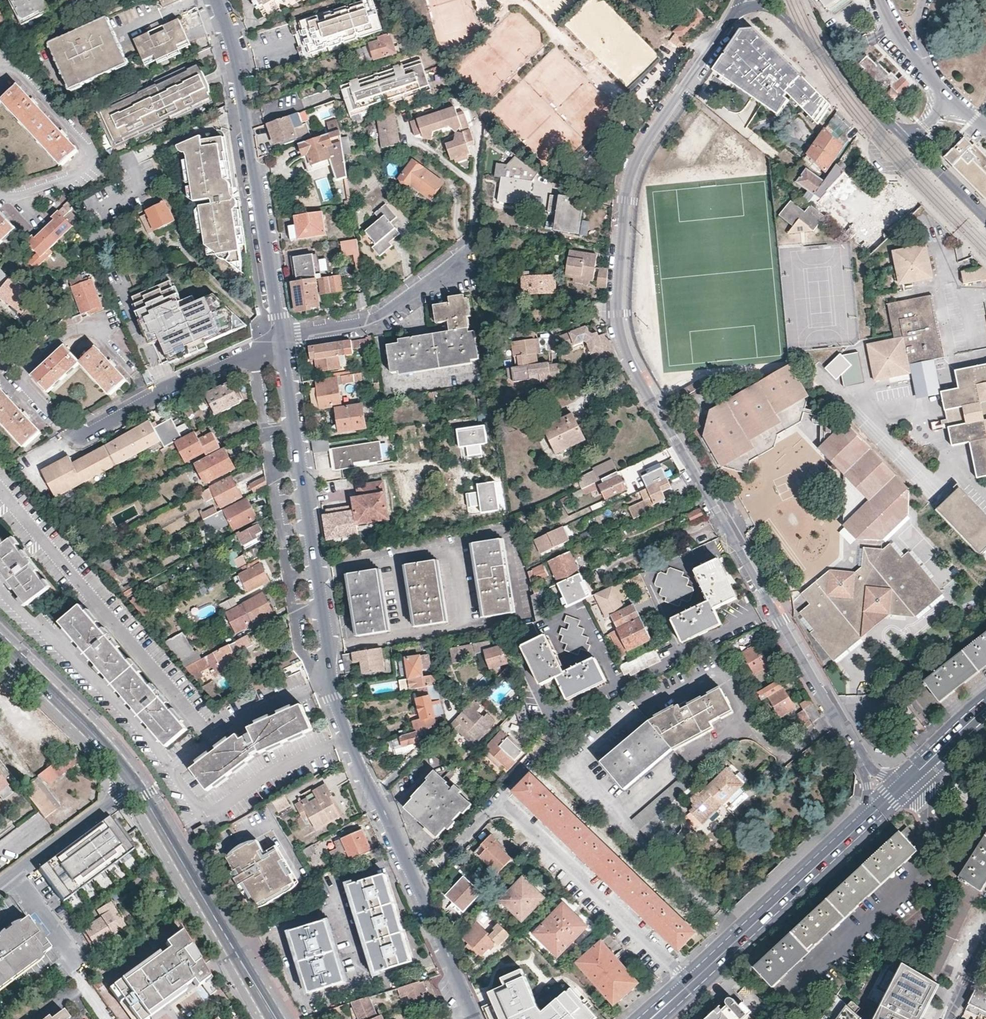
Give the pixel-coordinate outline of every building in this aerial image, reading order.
[(50,8),(46,0),(14,0),(24,18),(42,9),(43,11),(50,8)] [(298,0),(258,0),(262,7),(265,13),(270,10),(273,15),(290,5),(298,0)] [(364,0),(351,0),(291,20),(295,31),(298,30),(301,40),(304,47),(300,49),(303,56),(375,33),(364,0)] [(695,9),(675,31),(685,38),(700,22),(704,18),(695,9)] [(184,28),(179,16),(164,23),(166,27),(151,34),(149,30),(133,37),(143,58),(156,53),(158,57),(168,53),(178,48),(176,43),(188,38),(184,28)] [(99,28),(110,23),(107,18),(96,23),(99,28)] [(116,37),(110,23),(99,28),(96,23),(82,30),(89,44),(86,45),(84,41),(80,43),(75,33),(62,39),(64,44),(51,50),(71,91),(129,65),(116,37)] [(741,28),(714,67),(781,112),(793,98),(795,96),(801,101),(821,121),(833,105),(804,76),(805,76),(756,26),(741,28)] [(397,50),(394,41),(406,37),(403,28),(380,35),(381,38),(371,42),(374,50),(376,57),(397,50)] [(82,30),(75,33),(80,43),(84,41),(86,45),(89,44),(82,30)] [(191,42),(188,38),(176,43),(178,48),(191,42)] [(49,45),(51,50),(64,44),(62,39),(49,45)] [(180,52),(178,48),(168,53),(170,56),(180,52)] [(156,53),(143,58),(145,63),(158,57),(156,53)] [(170,56),(168,53),(158,57),(159,61),(170,56)] [(863,73),(894,104),(903,95),(902,94),(913,83),(905,75),(901,79),(894,71),(892,73),(881,63),(880,64),(869,54),(865,58),(862,55),(854,63),(863,73)] [(430,87),(420,58),(389,69),(340,85),(343,96),(350,115),(430,87)] [(156,79),(156,80),(197,63),(196,60),(156,78),(156,79)] [(199,61),(197,63),(207,86),(210,85),(210,84),(207,76),(200,62),(200,61),(199,61)] [(160,123),(213,99),(207,86),(197,63),(156,80),(158,85),(153,87),(151,88),(149,84),(144,86),(106,103),(96,107),(105,126),(108,133),(112,143),(160,123)] [(19,83),(3,98),(63,163),(78,148),(67,136),(23,89),(19,83)] [(105,101),(106,103),(144,86),(143,84),(105,100),(105,101)] [(214,101),(213,99),(160,123),(112,143),(113,146),(214,101)] [(461,123),(462,125),(469,123),(466,112),(464,110),(458,111),(455,104),(436,111),(441,126),(450,123),(453,126),(461,123)] [(393,111),(380,116),(384,145),(397,142),(393,111)] [(432,128),(441,126),(436,111),(409,120),(414,133),(420,131),(421,135),(431,132),(432,128)] [(640,130),(648,119),(638,111),(630,120),(640,130)] [(840,111),(832,122),(847,135),(855,126),(850,122),(840,111)] [(299,113),(291,115),(291,114),(269,122),(273,133),(276,142),(289,138),(290,141),(298,138),(311,134),(307,125),(307,124),(304,124),(304,125),(299,113)] [(326,122),(329,133),(341,129),(338,118),(326,122)] [(832,122),(831,120),(806,156),(827,171),(851,139),(847,135),(832,122)] [(455,129),(456,133),(463,132),(463,129),(462,125),(461,123),(453,126),(455,129)] [(485,128),(484,131),(489,135),(493,131),(486,123),(485,128)] [(463,132),(456,133),(453,139),(446,142),(450,156),(469,150),(467,142),(473,140),(473,137),(471,127),(463,129),(463,132)] [(339,177),(349,174),(347,161),(341,129),(329,133),(301,142),(305,154),(304,154),(305,159),(307,165),(331,156),(339,177)] [(192,180),(192,182),(192,184),(195,199),(195,200),(210,197),(213,198),(213,202),(214,202),(238,198),(236,196),(234,194),(233,194),(232,191),(231,186),(231,182),(230,181),(230,180),(228,178),(227,177),(225,177),(224,166),(220,142),(203,144),(203,138),(202,134),(178,144),(178,145),(179,147),(180,148),(181,149),(182,150),(183,151),(185,151),(187,151),(188,154),(192,180)] [(224,135),(203,138),(203,144),(220,142),(224,166),(227,165),(224,150),(226,150),(224,135)] [(985,196),(985,152),(978,144),(976,145),(968,137),(947,157),(985,196)] [(535,166),(517,154),(511,163),(497,161),(495,174),(502,175),(499,198),(529,203),(533,177),(539,169),(535,166)] [(192,180),(188,158),(184,158),(187,181),(192,180)] [(443,181),(415,158),(401,177),(411,184),(412,182),(431,197),(438,187),(443,181)] [(805,196),(811,201),(813,200),(825,181),(809,168),(800,181),(810,189),(805,196)] [(158,197),(169,192),(166,188),(156,193),(158,197)] [(148,231),(155,228),(166,223),(175,218),(170,208),(168,208),(165,200),(177,195),(175,189),(169,192),(158,197),(145,203),(148,210),(140,214),(148,231)] [(557,213),(560,195),(552,194),(548,212),(557,213)] [(582,220),(585,199),(560,195),(557,213),(555,231),(580,234),(582,220)] [(240,242),(234,208),(236,208),(238,206),(239,203),(239,201),(238,198),(214,202),(213,202),(200,204),(205,231),(206,243),(218,252),(219,253),(241,249),(240,242)] [(814,231),(826,216),(811,205),(805,212),(791,201),(779,215),(794,227),(800,219),(814,231)] [(48,220),(43,224),(57,239),(73,224),(82,219),(75,202),(70,207),(66,202),(62,205),(59,208),(60,209),(48,220)] [(205,231),(200,204),(199,206),(196,209),(200,232),(205,231)] [(377,241),(373,245),(381,254),(393,243),(391,240),(394,237),(401,231),(392,220),(398,215),(389,204),(379,213),(383,219),(369,231),(377,241)] [(241,224),(239,207),(237,208),(236,208),(234,208),(240,242),(245,242),(243,234),(241,224)] [(327,232),(324,209),(296,214),(297,221),(300,236),(327,232)] [(17,226),(2,210),(0,213),(0,241),(17,226)] [(292,237),(300,236),(297,221),(289,223),(291,230),(292,237)] [(108,235),(102,223),(86,231),(91,242),(108,235)] [(37,230),(28,239),(36,248),(26,258),(35,263),(44,255),(42,253),(42,252),(43,252),(57,239),(43,224),(37,230)] [(365,234),(373,245),(377,241),(369,231),(365,234)] [(360,245),(358,236),(343,238),(342,238),(343,248),(344,248),(345,253),(354,252),(355,258),(356,258),(357,269),(360,269),(363,268),(361,255),(360,245)] [(932,275),(925,243),(894,249),(900,281),(932,275)] [(593,279),(596,265),(597,253),(572,248),(571,249),(566,274),(574,275),(589,279),(593,279)] [(241,249),(219,253),(218,252),(219,253),(219,255),(220,256),(221,257),(223,257),(226,258),(231,261),(243,259),(241,249)] [(322,275),(324,275),(323,272),(318,272),(315,252),(296,255),(297,266),(299,278),(318,276),(322,275)] [(320,269),(327,268),(325,257),(318,258),(320,269)] [(24,311),(22,313),(34,322),(46,308),(30,296),(33,292),(11,274),(10,275),(4,270),(0,265),(0,293),(24,311)] [(608,285),(609,267),(599,265),(597,280),(598,285),(608,285)] [(556,291),(555,274),(524,275),(523,274),(523,269),(522,269),(522,268),(521,268),(515,268),(515,270),(506,270),(506,276),(513,276),(514,291),(523,291),(524,291),(546,291),(556,291)] [(344,286),(341,272),(324,275),(322,275),(324,290),(344,286)] [(322,303),(318,276),(299,278),(294,279),(298,309),(304,308),(313,307),(312,304),(322,303)] [(98,310),(104,308),(93,278),(73,285),(83,311),(89,309),(91,313),(98,310)] [(159,329),(162,337),(169,353),(177,349),(181,357),(193,352),(190,344),(198,340),(205,337),(207,341),(235,329),(238,314),(220,297),(209,302),(206,295),(181,305),(178,299),(174,300),(168,286),(172,284),(169,278),(134,294),(137,302),(141,300),(147,315),(143,316),(146,323),(153,321),(157,330),(159,329)] [(178,299),(172,284),(168,286),(174,300),(178,299)] [(220,297),(214,291),(206,295),(209,302),(220,297)] [(357,307),(367,304),(365,291),(355,292),(357,307)] [(479,358),(475,329),(471,329),(464,292),(449,295),(450,299),(441,301),(444,320),(449,319),(450,322),(447,323),(448,329),(421,334),(388,339),(393,370),(479,358)] [(945,354),(932,292),(883,302),(891,337),(868,342),(876,378),(911,370),(909,362),(934,356),(945,354)] [(22,313),(24,311),(0,293),(0,303),(6,308),(18,318),(22,313)] [(147,315),(141,300),(137,302),(143,316),(147,315)] [(248,323),(238,314),(235,329),(248,323)] [(157,330),(153,321),(146,323),(144,325),(148,334),(150,333),(157,330)] [(590,328),(587,323),(558,334),(562,343),(569,341),(573,343),(584,339),(588,340),(592,351),(591,351),(596,362),(617,355),(616,353),(612,343),(612,342),(608,329),(599,332),(597,329),(594,330),(590,328)] [(533,337),(533,328),(516,330),(517,340),(512,341),(515,366),(537,362),(535,351),(533,337)] [(162,337),(159,329),(157,330),(150,333),(154,341),(162,337)] [(209,345),(207,341),(205,337),(198,340),(201,348),(209,345)] [(357,338),(311,344),(313,355),(317,355),(318,361),(319,367),(340,364),(338,353),(353,350),(353,346),(361,345),(360,337),(357,338)] [(201,348),(198,340),(190,344),(193,352),(201,348)] [(143,346),(148,364),(162,360),(156,342),(143,346)] [(49,390),(82,360),(66,344),(47,362),(34,374),(49,390)] [(97,345),(82,360),(111,392),(127,377),(112,361),(97,345)] [(181,357),(177,349),(169,353),(173,361),(181,357)] [(840,353),(824,368),(836,380),(842,375),(844,387),(865,383),(859,352),(842,355),(840,353)] [(911,370),(917,399),(942,394),(941,390),(934,356),(909,362),(911,370)] [(515,366),(506,367),(507,375),(514,379),(527,377),(533,381),(541,380),(541,377),(560,374),(559,361),(549,362),(549,360),(537,362),(515,366)] [(957,368),(960,385),(941,390),(942,394),(953,444),(971,440),(979,476),(985,474),(985,363),(957,368)] [(755,447),(778,433),(787,428),(782,421),(798,411),(795,404),(810,395),(792,364),(711,408),(705,434),(722,465),(749,472),(752,458),(760,454),(755,447)] [(361,371),(346,373),(347,379),(362,376),(361,371)] [(337,374),(315,377),(316,383),(320,403),(320,405),(342,402),(337,374)] [(236,390),(231,380),(206,392),(217,412),(241,399),(236,390)] [(320,403),(316,383),(310,384),(310,390),(313,404),(320,403)] [(25,444),(41,430),(32,419),(13,399),(0,384),(0,417),(25,444)] [(782,421),(787,428),(803,419),(805,413),(806,408),(810,395),(795,404),(798,411),(782,421)] [(184,411),(198,404),(195,398),(181,405),(184,411)] [(373,423),(369,400),(362,401),(362,404),(365,424),(373,423)] [(365,424),(362,404),(337,407),(339,419),(340,429),(366,426),(365,424)] [(821,417),(822,446),(825,443),(826,414),(806,408),(805,413),(821,417)] [(580,425),(573,412),(545,427),(558,451),(586,437),(580,425)] [(160,438),(164,445),(166,444),(198,427),(194,419),(180,427),(180,428),(178,429),(171,415),(153,425),(160,438)] [(128,431),(138,450),(160,438),(153,425),(150,418),(138,425),(128,431)] [(845,522),(859,537),(884,538),(911,512),(911,486),(862,435),(848,420),(841,427),(854,442),(835,460),(847,473),(846,498),(853,498),(853,511),(846,510),(845,522)] [(206,424),(196,429),(199,435),(209,430),(206,424)] [(488,442),(485,425),(456,429),(459,447),(466,446),(469,459),(482,457),(480,444),(488,442)] [(854,442),(841,427),(825,443),(822,446),(835,460),(854,442)] [(199,435),(196,429),(176,440),(186,459),(205,448),(208,452),(221,444),(214,432),(212,428),(209,430),(199,435)] [(115,438),(105,443),(116,462),(138,450),(128,431),(115,438)] [(776,445),(778,433),(755,447),(760,454),(776,445)] [(330,448),(328,437),(312,440),(314,451),(330,448)] [(383,459),(380,439),(332,446),(333,458),(335,468),(355,465),(354,460),(369,458),(369,461),(376,460),(383,459)] [(490,456),(488,442),(480,444),(482,457),(490,456)] [(116,462),(105,443),(89,451),(73,460),(69,452),(42,468),(57,494),(116,462)] [(206,481),(234,465),(230,458),(224,446),(196,461),(196,462),(196,463),(206,481)] [(469,459),(466,446),(459,447),(461,461),(469,459)] [(660,459),(656,451),(644,457),(647,464),(660,459)] [(583,486),(618,469),(612,457),(592,466),(594,470),(578,477),(583,486)] [(623,481),(618,469),(583,486),(585,491),(600,484),(606,496),(626,487),(623,481)] [(232,474),(211,485),(205,488),(201,490),(206,500),(217,494),(222,504),(242,494),(237,484),(232,474)] [(267,483),(266,475),(251,482),(255,490),(267,483)] [(632,504),(637,516),(657,507),(654,501),(658,499),(667,495),(664,489),(672,485),(670,480),(668,476),(650,484),(654,493),(647,496),(632,504)] [(388,517),(383,478),(357,482),(358,493),(353,494),(353,500),(354,507),(355,511),(356,521),(388,517)] [(500,509),(495,481),(478,484),(477,484),(479,491),(465,493),(467,507),(481,505),(482,512),(500,509)] [(479,491),(477,484),(464,486),(465,493),(479,491)] [(650,484),(643,487),(647,496),(654,493),(650,484)] [(985,560),(985,512),(961,487),(938,509),(985,560)] [(218,510),(204,517),(207,523),(215,518),(224,514),(223,512),(227,510),(236,528),(257,517),(253,507),(256,505),(255,503),(254,501),(251,503),(247,496),(225,507),(225,506),(218,510)] [(199,511),(203,518),(204,517),(218,510),(214,503),(199,511)] [(349,503),(342,504),(344,516),(351,515),(350,512),(350,508),(349,503)] [(358,534),(356,521),(355,511),(350,512),(351,515),(344,516),(342,504),(326,506),(327,511),(328,515),(324,516),(327,538),(334,537),(343,536),(352,535),(358,534)] [(482,512),(481,505),(467,507),(469,514),(482,512)] [(693,519),(707,513),(703,506),(690,512),(693,519)] [(227,520),(224,514),(215,518),(219,525),(227,520)] [(245,538),(256,533),(260,530),(262,529),(259,522),(241,531),(245,538)] [(571,538),(565,524),(535,537),(542,552),(571,538)] [(595,534),(592,527),(580,532),(583,539),(595,534)] [(0,532),(0,563),(25,600),(49,584),(34,562),(36,560),(31,553),(28,554),(15,534),(6,540),(0,532)] [(258,537),(256,533),(245,538),(247,543),(258,537)] [(221,543),(225,553),(235,550),(229,538),(221,543)] [(516,615),(503,540),(473,546),(485,620),(516,615)] [(931,599),(942,590),(907,548),(900,554),(888,540),(881,546),(863,545),(861,563),(854,569),(830,566),(802,589),(810,600),(803,605),(803,613),(814,626),(813,633),(833,658),(843,649),(845,641),(850,643),(862,633),(864,609),(915,613),(925,604),(925,598),(931,599)] [(260,554),(256,546),(242,553),(246,561),(260,554)] [(234,568),(245,563),(238,549),(227,554),(234,568)] [(575,561),(570,549),(548,560),(559,583),(580,573),(575,561)] [(117,562),(126,557),(122,551),(99,563),(104,569),(110,566),(117,562)] [(258,557),(251,561),(245,563),(248,567),(239,572),(248,590),(270,579),(264,569),(260,561),(258,557)] [(716,607),(737,597),(727,577),(718,558),(697,568),(713,600),(673,620),(683,641),(707,629),(723,621),(716,607)] [(231,566),(228,559),(221,563),(225,569),(231,566)] [(449,624),(438,562),(438,561),(437,561),(408,566),(419,629),(449,624)] [(117,562),(110,566),(118,575),(119,576),(124,571),(117,562)] [(548,573),(543,562),(527,569),(534,594),(539,592),(535,579),(548,573)] [(248,567),(245,563),(238,567),(237,567),(239,572),(248,567)] [(110,566),(104,569),(113,580),(118,575),(110,566)] [(694,585),(689,584),(691,580),(689,577),(683,574),(684,571),(678,569),(672,566),(669,567),(667,573),(661,571),(658,572),(656,578),(657,581),(663,584),(661,590),(663,594),(668,596),(667,599),(679,604),(680,604),(682,599),(687,601),(691,599),(695,588),(694,585)] [(390,634),(380,570),(351,575),(362,638),(390,634)] [(585,584),(580,573),(559,583),(568,604),(586,596),(590,594),(585,584)] [(613,584),(595,592),(607,618),(611,617),(614,615),(619,626),(611,631),(622,653),(629,650),(628,648),(651,637),(641,616),(634,602),(624,607),(613,584)] [(153,611),(131,586),(128,587),(123,590),(144,615),(153,611)] [(236,630),(254,621),(273,612),(267,602),(262,591),(244,601),(226,610),(236,630)] [(539,592),(534,594),(531,596),(535,620),(546,615),(539,592)] [(223,610),(238,602),(234,595),(220,602),(223,610)] [(653,602),(649,595),(640,599),(643,606),(649,608),(653,602)] [(156,689),(113,641),(116,638),(105,626),(102,628),(80,603),(60,621),(81,645),(104,671),(131,704),(167,745),(188,728),(166,702),(169,700),(158,687),(156,689)] [(586,641),(588,635),(583,633),(585,627),(578,625),(580,618),(566,613),(564,619),(568,621),(566,627),(560,625),(559,632),(561,633),(560,639),(566,641),(564,648),(578,652),(580,646),(588,649),(590,642),(586,641)] [(539,634),(532,620),(517,623),(525,640),(539,634)] [(191,641),(184,630),(165,639),(181,658),(195,649),(191,641)] [(227,644),(239,637),(235,630),(223,636),(227,644)] [(726,642),(731,650),(739,646),(737,642),(751,634),(749,630),(726,641),(726,642)] [(912,690),(917,696),(912,700),(920,710),(925,706),(927,709),(970,674),(976,669),(985,662),(985,631),(912,690)] [(254,642),(249,632),(239,637),(227,644),(203,656),(186,664),(198,678),(205,674),(202,669),(210,665),(215,675),(240,661),(235,653),(246,646),(254,642)] [(542,683),(545,682),(557,676),(559,682),(567,698),(606,679),(595,657),(564,673),(545,633),(523,644),(542,683)] [(491,646),(489,637),(449,645),(453,660),(463,658),(462,655),(485,648),(491,666),(509,660),(503,642),(491,646)] [(764,653),(758,643),(743,652),(755,672),(770,663),(764,653)] [(383,668),(380,646),(345,652),(342,652),(345,670),(353,669),(355,666),(354,660),(362,659),(364,671),(372,670),(383,668)] [(655,646),(619,663),(624,673),(629,670),(631,673),(662,659),(655,646)] [(195,649),(181,658),(186,664),(203,656),(198,647),(195,649)] [(431,664),(428,652),(404,656),(407,673),(408,679),(400,680),(399,681),(400,689),(422,685),(430,683),(436,682),(433,672),(421,674),(420,666),(431,664)] [(223,696),(213,678),(203,684),(217,700),(223,696)] [(788,692),(784,685),(783,685),(779,679),(764,687),(768,694),(770,693),(777,705),(774,707),(778,715),(781,713),(782,714),(796,705),(788,692)] [(443,712),(436,682),(430,683),(422,685),(423,695),(415,697),(418,712),(419,717),(415,718),(411,724),(413,730),(425,727),(426,727),(440,723),(445,717),(443,712)] [(649,719),(673,747),(696,735),(713,726),(711,720),(732,709),(720,687),(689,704),(686,699),(649,719)] [(802,702),(805,707),(813,701),(810,696),(802,702)] [(485,732),(496,720),(489,713),(485,717),(479,710),(482,707),(475,699),(459,715),(453,722),(446,729),(453,736),(459,730),(471,742),(471,741),(475,745),(486,733),(485,732)] [(805,707),(810,716),(813,721),(821,713),(819,710),(813,701),(805,707)] [(242,735),(239,732),(192,766),(208,788),(254,753),(254,751),(259,748),(260,750),(314,728),(304,704),(276,715),(250,726),(244,730),(246,732),(242,735)] [(524,705),(516,707),(522,723),(530,721),(524,705)] [(800,710),(805,721),(810,716),(805,707),(800,710)] [(625,788),(673,747),(649,719),(601,760),(625,788)] [(413,730),(401,734),(405,744),(411,742),(422,739),(428,734),(426,727),(425,727),(413,730)] [(788,729),(781,734),(785,739),(792,732),(788,729)] [(523,750),(503,731),(487,747),(509,768),(517,759),(515,758),(523,750)] [(80,757),(72,747),(39,773),(47,783),(80,757)] [(731,775),(741,786),(747,781),(739,773),(737,774),(729,765),(727,767),(732,773),(731,775)] [(724,801),(741,786),(731,775),(732,773),(727,767),(703,789),(694,797),(696,800),(695,802),(696,804),(691,809),(703,821),(724,801)] [(0,771),(0,795),(2,793),(8,801),(17,794),(0,771)] [(463,807),(469,800),(437,771),(407,803),(425,820),(439,833),(451,820),(450,818),(461,806),(463,807)] [(531,771),(514,789),(532,807),(566,839),(595,867),(601,873),(628,899),(663,932),(679,949),(697,931),(531,771)] [(690,784),(682,774),(666,788),(674,798),(690,784)] [(61,809),(35,775),(23,785),(49,818),(61,809)] [(328,787),(325,782),(313,789),(320,799),(311,804),(307,797),(302,800),(317,827),(343,812),(328,787)] [(745,790),(741,786),(724,801),(728,805),(745,790)] [(693,795),(694,797),(703,789),(701,787),(693,795)] [(674,798),(666,788),(632,818),(640,828),(674,798)] [(287,798),(284,791),(273,798),(280,810),(291,804),(287,798)] [(681,808),(674,798),(640,828),(649,837),(681,808)] [(295,810),(292,806),(291,804),(280,810),(284,817),(295,810)] [(110,818),(40,869),(63,903),(134,850),(110,818)] [(209,832),(204,822),(196,828),(201,837),(209,832)] [(902,830),(911,840),(916,835),(907,825),(902,830)] [(334,858),(350,851),(352,858),(372,849),(368,839),(363,827),(344,836),(334,839),(338,846),(330,849),(334,858)] [(917,847),(911,840),(902,830),(900,829),(755,965),(774,986),(782,978),(780,976),(917,847)] [(503,849),(494,840),(496,838),(491,833),(475,849),(499,872),(512,857),(503,849)] [(951,890),(958,895),(925,964),(939,972),(971,902),(978,892),(985,879),(985,834),(951,890)] [(224,843),(225,840),(223,836),(219,835),(215,838),(214,841),(216,844),(219,845),(224,843)] [(267,852),(258,838),(251,843),(250,841),(235,850),(236,852),(228,856),(244,883),(256,877),(259,875),(284,860),(277,846),(267,852)] [(307,857),(317,850),(313,843),(302,850),(307,857)] [(296,880),(284,860),(259,875),(256,877),(244,883),(256,903),(267,897),(268,898),(286,888),(285,886),(296,880)] [(391,887),(386,872),(351,883),(354,895),(377,970),(412,959),(409,947),(391,887)] [(465,911),(481,892),(469,881),(472,878),(467,872),(447,894),(453,900),(465,911)] [(523,919),(542,898),(536,892),(529,885),(531,883),(523,875),(501,898),(523,919)] [(161,917),(176,906),(171,901),(157,911),(161,917)] [(92,927),(82,932),(91,946),(121,927),(116,919),(120,917),(110,902),(97,910),(102,918),(91,925),(92,927)] [(579,916),(564,902),(535,932),(559,954),(587,924),(579,916)] [(125,925),(120,917),(116,919),(121,927),(125,925)] [(346,979),(328,919),(291,929),(310,990),(346,979)] [(10,931),(3,936),(0,938),(0,986),(5,982),(11,977),(18,973),(25,967),(32,962),(42,955),(48,950),(45,946),(39,938),(34,932),(28,924),(25,920),(21,923),(10,931)] [(714,924),(710,920),(706,924),(713,931),(717,927),(714,924)] [(8,927),(10,931),(21,923),(15,923),(13,923),(11,924),(8,927)] [(498,943),(508,933),(498,924),(495,927),(497,929),(491,936),(477,923),(463,936),(482,954),(485,951),(488,948),(489,949),(496,942),(498,943)] [(37,929),(28,924),(34,932),(37,929)] [(3,936),(10,931),(8,927),(0,933),(3,936)] [(112,983),(138,1018),(149,1018),(186,991),(184,988),(193,981),(197,988),(202,984),(209,978),(202,967),(179,929),(170,935),(171,937),(164,942),(168,948),(159,954),(157,951),(112,983)] [(621,960),(602,938),(577,960),(615,1003),(639,981),(621,960)] [(42,955),(32,962),(34,965),(37,963),(38,962),(39,961),(40,959),(42,955)] [(25,967),(27,970),(34,965),(32,962),(25,967)] [(940,985),(905,964),(876,1018),(923,1018),(940,985)] [(573,983),(545,1009),(522,965),(500,974),(502,982),(488,989),(501,1018),(594,1018),(597,1015),(573,983)] [(25,967),(18,973),(20,975),(27,970),(25,967)] [(11,977),(5,982),(7,986),(14,980),(11,977)] [(216,991),(209,978),(202,984),(210,995),(216,991)] [(424,999),(421,990),(424,989),(421,981),(419,981),(418,979),(398,985),(401,994),(408,991),(412,1003),(424,999)] [(353,999),(361,1018),(384,1018),(382,1014),(379,1015),(370,994),(353,999)] [(864,1017),(839,995),(823,1018),(863,1018),(864,1017)] [(961,1018),(963,1018),(976,1018),(985,1002),(975,997),(970,1007),(967,1006),(961,1018)] [(753,1011),(742,1000),(739,1003),(735,998),(731,998),(729,999),(728,1000),(728,1002),(728,1004),(728,1006),(723,1010),(720,1007),(707,1018),(745,1018),(753,1011)] [(338,1004),(328,1007),(330,1013),(341,1010),(338,1004)]
